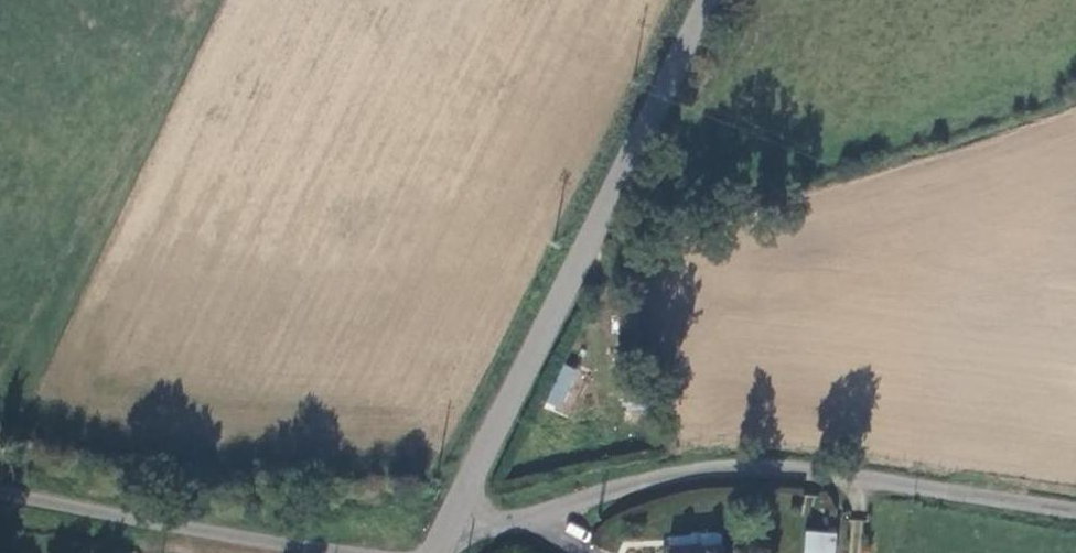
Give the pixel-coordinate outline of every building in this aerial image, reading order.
[(546,407),(563,413),(578,369),(561,363),(546,407)] [(671,537),(672,552),(726,552),(724,534),(671,537)] [(809,542),(808,552),(838,552),(839,544),(809,542)]
